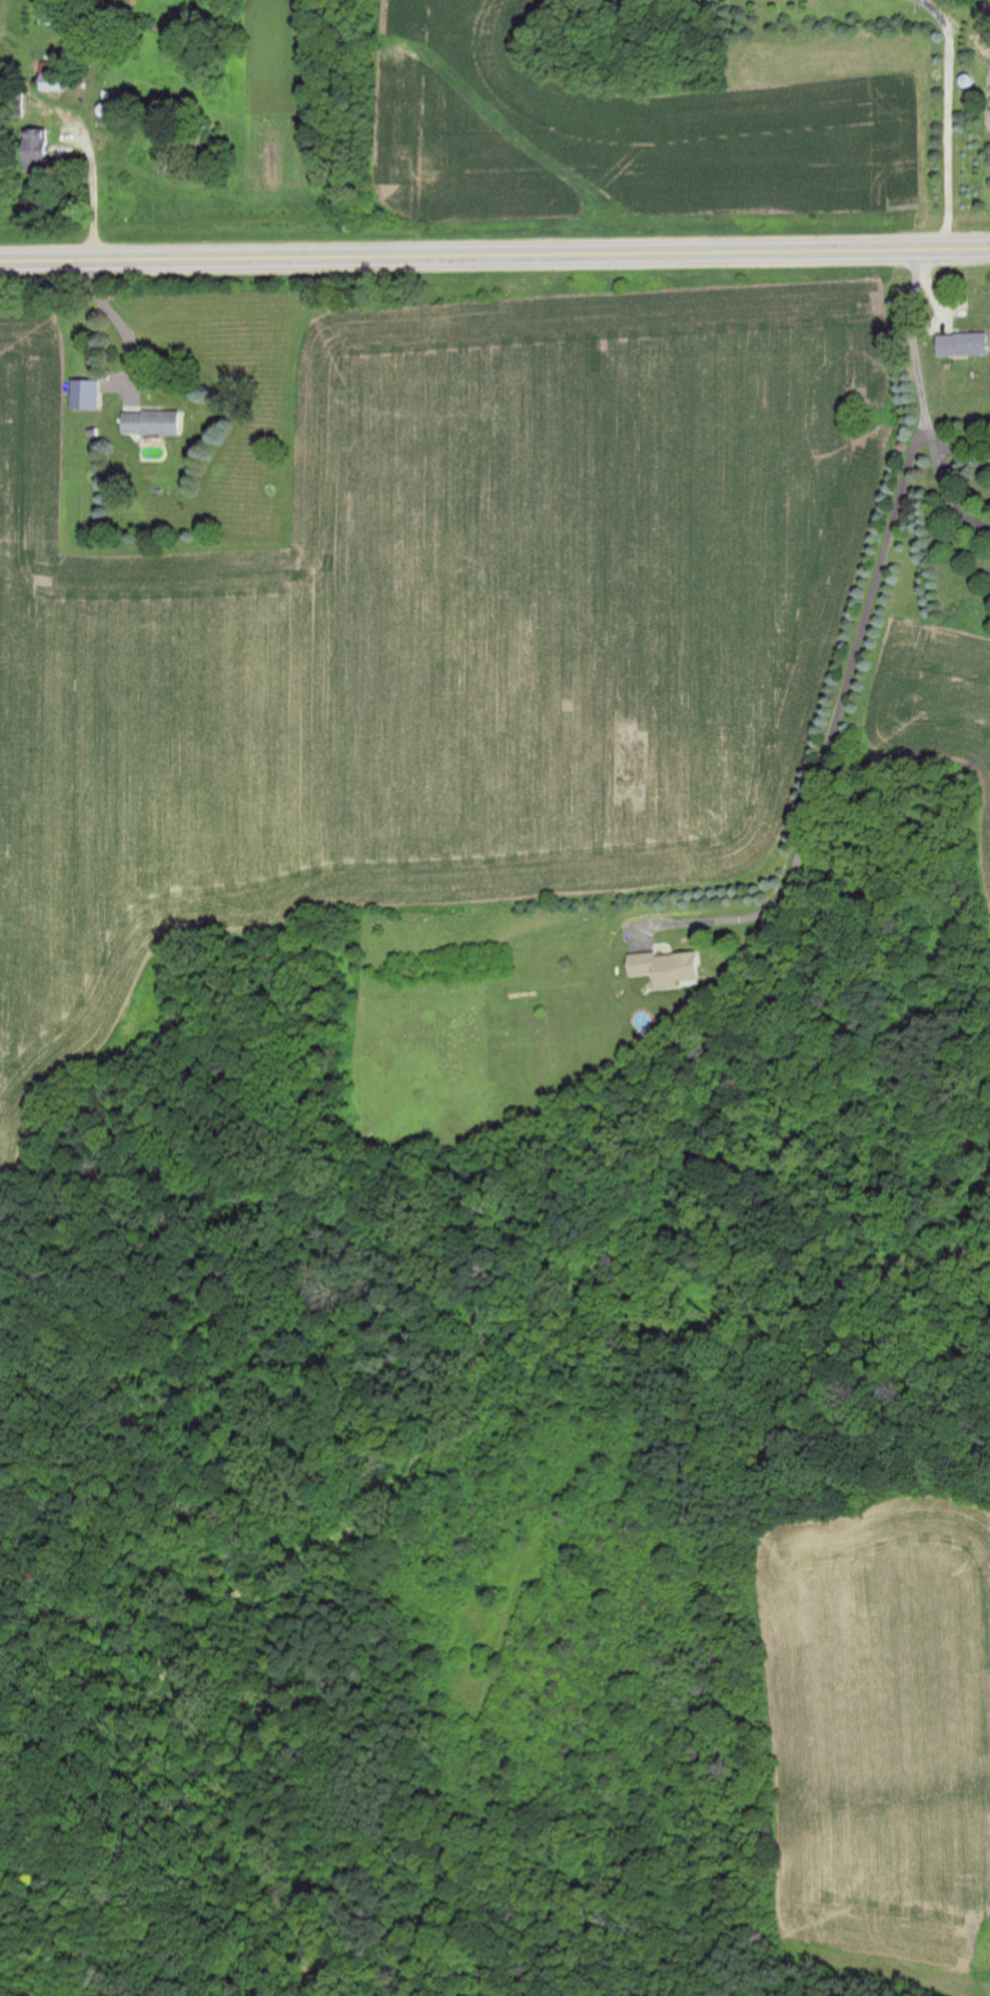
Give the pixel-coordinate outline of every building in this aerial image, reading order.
[(43,91),(65,91),(65,82),(62,82),(62,63),(43,63),(43,91)] [(112,114),(109,104),(99,106),(102,117),(112,114)] [(49,132),(27,132),(27,170),(49,170),(49,132)] [(940,355),(989,355),(989,333),(940,333),(940,355)] [(101,409),(101,382),(74,382),(74,409),(101,409)] [(181,435),(181,412),(125,412),(125,435),(181,435)] [(682,986),(682,980),(700,979),(699,952),(630,954),(630,975),(658,974),(658,987),(682,986)]
